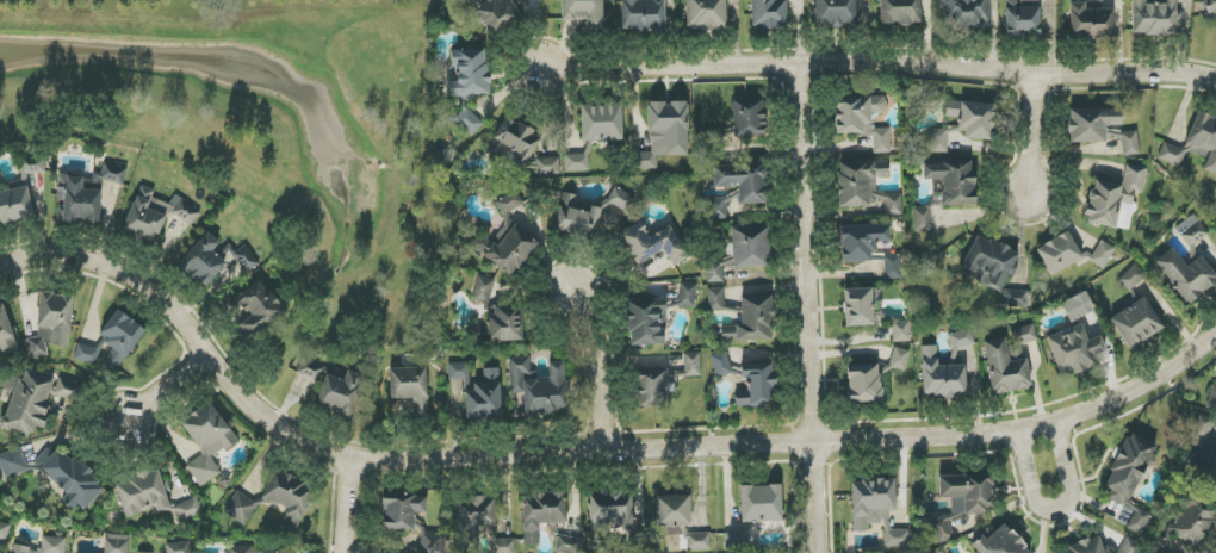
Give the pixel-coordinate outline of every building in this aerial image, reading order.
[(521,18),(511,0),(499,0),(498,0),(468,0),(489,37),(521,18)] [(562,21),(586,20),(586,31),(604,31),(603,0),(561,0),(562,21)] [(623,32),(666,31),(665,0),(622,0),(623,32)] [(687,30),(727,29),(726,0),(686,0),(687,30)] [(752,29),(788,29),(787,0),(752,0),(752,29)] [(815,27),(856,26),(856,0),(815,0),(815,27)] [(880,25),(921,25),(920,0),(880,0),(880,25)] [(943,24),(953,23),(953,29),(992,28),(991,0),(942,0),(943,24)] [(1114,9),(1104,9),(1104,0),(1070,0),(1070,40),(1114,39),(1114,9)] [(1133,36),(1178,34),(1177,22),(1183,22),(1182,10),(1177,11),(1177,0),(1166,0),(1166,4),(1146,5),(1145,0),(1138,0),(1132,0),(1133,36)] [(1210,23),(1215,21),(1215,0),(1200,0),(1210,23)] [(450,97),(487,95),(485,48),(452,50),(454,82),(450,82),(450,97)] [(890,153),(890,128),(875,129),(875,114),(886,113),(885,97),(835,98),(836,135),(873,134),(873,153),(890,153)] [(765,137),(764,100),(733,101),(734,138),(765,137)] [(995,104),(946,101),(945,117),(959,118),(958,136),(993,138),(995,104)] [(688,156),(688,103),(649,103),(649,153),(638,153),(638,170),(657,170),(657,156),(688,156)] [(582,142),(623,140),(622,104),(581,105),(582,142)] [(472,136),(484,126),(469,109),(457,119),(472,136)] [(1122,125),(1122,109),(1068,110),(1069,143),(1106,143),(1105,126),(1122,125)] [(1181,168),(1187,149),(1207,155),(1202,171),(1215,175),(1215,120),(1196,113),(1184,150),(1163,143),(1158,160),(1181,168)] [(500,159),(506,148),(518,155),(513,162),(524,168),(542,138),(506,117),(486,151),(500,159)] [(947,153),(948,130),(930,129),(930,153),(947,153)] [(1123,156),(1139,155),(1138,131),(1121,132),(1123,156)] [(565,155),(566,172),(589,171),(589,154),(565,155)] [(537,158),(538,175),(560,174),(560,157),(537,158)] [(44,159),(21,161),(22,175),(45,172),(44,159)] [(839,207),(885,205),(886,216),(902,215),(902,193),(876,194),(876,179),(889,178),(888,162),(837,164),(839,207)] [(714,188),(739,187),(739,205),(768,204),(767,164),(714,165),(714,188)] [(100,223),(101,183),(125,184),(126,166),(103,165),(102,173),(92,173),(92,178),(59,176),(57,222),(100,223)] [(1122,186),(1093,181),(1086,222),(1125,230),(1126,220),(1130,221),(1135,192),(1143,193),(1147,169),(1126,165),(1122,186)] [(123,230),(137,239),(151,244),(163,226),(168,213),(173,215),(192,228),(202,213),(176,195),(169,204),(152,198),(155,190),(141,186),(136,200),(131,208),(123,230)] [(0,192),(0,223),(33,216),(28,187),(0,192)] [(608,201),(628,212),(635,198),(615,187),(608,201)] [(514,278),(539,242),(507,220),(521,200),(509,191),(497,208),(509,216),(492,240),(484,234),(473,250),(514,278)] [(601,210),(576,205),(577,196),(562,193),(555,231),(595,239),(601,210)] [(727,219),(727,198),(710,199),(711,219),(727,219)] [(914,232),(932,232),(931,208),(913,208),(914,232)] [(1175,229),(1192,248),(1209,233),(1193,214),(1175,229)] [(670,225),(650,236),(641,220),(618,234),(637,267),(663,252),(672,268),(689,258),(670,225)] [(891,242),(890,225),(840,227),(841,263),(872,262),(871,252),(877,252),(876,243),(891,242)] [(733,269),(770,268),(769,227),(732,228),(733,269)] [(213,253),(220,243),(203,231),(178,266),(208,288),(226,262),(213,253)] [(1101,241),(1096,251),(1081,257),(1069,232),(1036,248),(1050,276),(1085,259),(1104,269),(1115,248),(1101,241)] [(1029,291),(1001,290),(1007,277),(1013,278),(1016,270),(1016,260),(1020,253),(994,242),(990,242),(976,235),(962,267),(972,271),(972,279),(998,291),(998,302),(1011,308),(1028,309),(1029,291)] [(260,265),(245,243),(234,250),(231,246),(222,252),(239,278),(260,265)] [(1187,268),(1172,248),(1154,262),(1188,305),(1215,283),(1215,276),(1201,257),(1187,268)] [(884,279),(899,280),(899,255),(885,255),(884,279)] [(723,282),(724,262),(706,262),(706,282),(723,282)] [(1118,280),(1129,292),(1147,276),(1136,264),(1118,280)] [(483,308),(490,310),(496,280),(477,276),(473,300),(484,302),(483,308)] [(285,311),(260,279),(236,297),(249,315),(237,324),(248,340),(285,311)] [(697,285),(680,284),(679,307),(696,308),(697,285)] [(708,311),(724,311),(724,288),(708,288),(708,311)] [(844,289),(845,327),(879,326),(878,288),(844,289)] [(1069,322),(1094,313),(1087,292),(1061,302),(1069,322)] [(69,347),(74,296),(41,293),(36,339),(30,338),(28,356),(46,358),(47,345),(69,347)] [(773,341),(772,296),(740,297),(741,326),(722,327),(722,342),(773,341)] [(1110,319),(1129,350),(1164,328),(1144,297),(1110,319)] [(630,346),(666,345),(665,327),(667,327),(666,299),(628,300),(630,346)] [(487,342),(522,341),(521,304),(494,305),(494,315),(486,315),(487,342)] [(3,356),(18,352),(5,305),(0,306),(0,344),(3,356)] [(101,334),(110,340),(106,345),(113,350),(106,359),(120,368),(146,330),(117,310),(101,334)] [(910,321),(892,322),(893,342),(911,342),(910,321)] [(1011,330),(1015,348),(1038,342),(1034,325),(1011,330)] [(1101,337),(1087,341),(1082,325),(1047,336),(1060,379),(1101,366),(1097,355),(1106,353),(1101,337)] [(948,335),(953,351),(976,346),(971,329),(948,335)] [(1027,359),(1009,362),(1006,339),(984,342),(992,394),(1031,389),(1027,359)] [(99,366),(102,348),(77,343),(74,361),(99,366)] [(966,365),(938,366),(937,346),(922,347),(923,398),(966,396),(966,365)] [(910,351),(893,348),(890,368),(906,371),(910,351)] [(685,377),(701,376),(700,352),(684,353),(685,377)] [(732,374),(727,352),(711,356),(716,378),(732,374)] [(292,371),(317,383),(324,367),(299,355),(292,371)] [(508,358),(510,394),(524,393),(524,414),(567,413),(565,362),(548,362),(549,379),(532,379),(532,357),(508,358)] [(448,364),(449,380),(468,380),(468,363),(448,364)] [(748,377),(749,399),(735,399),(735,407),(775,406),(774,364),(741,365),(741,377),(748,377)] [(880,364),(847,366),(848,403),(882,402),(880,364)] [(390,400),(412,399),(412,414),(428,413),(427,368),(390,369),(390,400)] [(474,383),(474,391),(465,392),(466,419),(502,418),(500,369),(483,369),(483,383),(474,383)] [(3,427),(33,436),(36,427),(42,429),(57,382),(21,370),(3,427)] [(639,407),(669,406),(668,370),(638,370),(639,407)] [(316,408),(358,419),(369,378),(347,372),(345,380),(327,375),(323,389),(315,387),(313,395),(319,397),(316,408)] [(54,396),(73,402),(79,386),(59,379),(54,396)] [(1213,385),(1207,406),(1215,409),(1215,386),(1213,385)] [(200,488),(221,474),(212,459),(238,442),(211,402),(181,421),(203,455),(186,466),(200,488)] [(1212,418),(1194,415),(1190,438),(1209,440),(1212,418)] [(1132,503),(1157,444),(1129,433),(1102,497),(1135,511),(1138,505),(1132,503)] [(1215,444),(1204,479),(1215,483),(1215,444)] [(85,510),(105,488),(60,447),(39,469),(67,494),(61,501),(72,510),(78,504),(85,510)] [(20,448),(0,455),(0,465),(6,480),(29,471),(20,448)] [(125,519),(142,514),(141,509),(155,506),(157,512),(170,509),(166,493),(171,492),(167,478),(161,479),(159,470),(116,481),(125,519)] [(296,531),(314,487),(271,470),(257,504),(262,506),(265,500),(288,509),(282,525),(296,531)] [(963,498),(964,515),(993,514),(992,474),(938,476),(939,499),(963,498)] [(852,532),(869,532),(869,524),(885,524),(885,547),(909,547),(909,530),(890,530),(889,511),(895,511),(895,480),(852,480),(852,532)] [(782,486),(741,486),(741,522),(782,522),(782,486)] [(259,505),(237,491),(223,512),(244,527),(259,505)] [(590,493),(591,530),(633,528),(632,492),(590,493)] [(524,545),(540,545),(539,524),(567,524),(566,493),(522,494),(524,545)] [(690,496),(656,497),(657,528),(669,527),(670,535),(684,535),(684,526),(691,526),(690,496)] [(176,506),(182,521),(204,513),(198,498),(176,506)] [(414,531),(415,513),(426,513),(427,499),(384,498),(383,530),(414,531)] [(496,498),(455,498),(455,542),(463,542),(463,549),(479,549),(479,526),(496,526),(496,498)] [(1153,515),(1137,508),(1126,529),(1142,537),(1153,515)] [(7,540),(10,524),(0,522),(0,539),(7,540)] [(1006,523),(986,539),(983,536),(971,545),(977,552),(1029,552),(1006,523)] [(494,527),(489,527),(490,552),(515,552),(515,539),(494,539),(494,527)] [(445,534),(423,533),(422,552),(444,552),(445,534)] [(710,533),(687,534),(688,551),(711,550),(710,533)] [(745,533),(724,533),(725,550),(746,549),(745,533)] [(129,535),(105,535),(105,552),(129,552),(129,535)] [(12,552),(65,552),(67,540),(43,536),(41,550),(13,545),(12,552)] [(568,552),(577,552),(580,540),(558,536),(556,551),(568,552)] [(1136,542),(1109,550),(1108,546),(1102,548),(1099,538),(1056,551),(1057,552),(1139,552),(1136,542)] [(166,552),(190,552),(190,543),(166,544),(166,552)]
